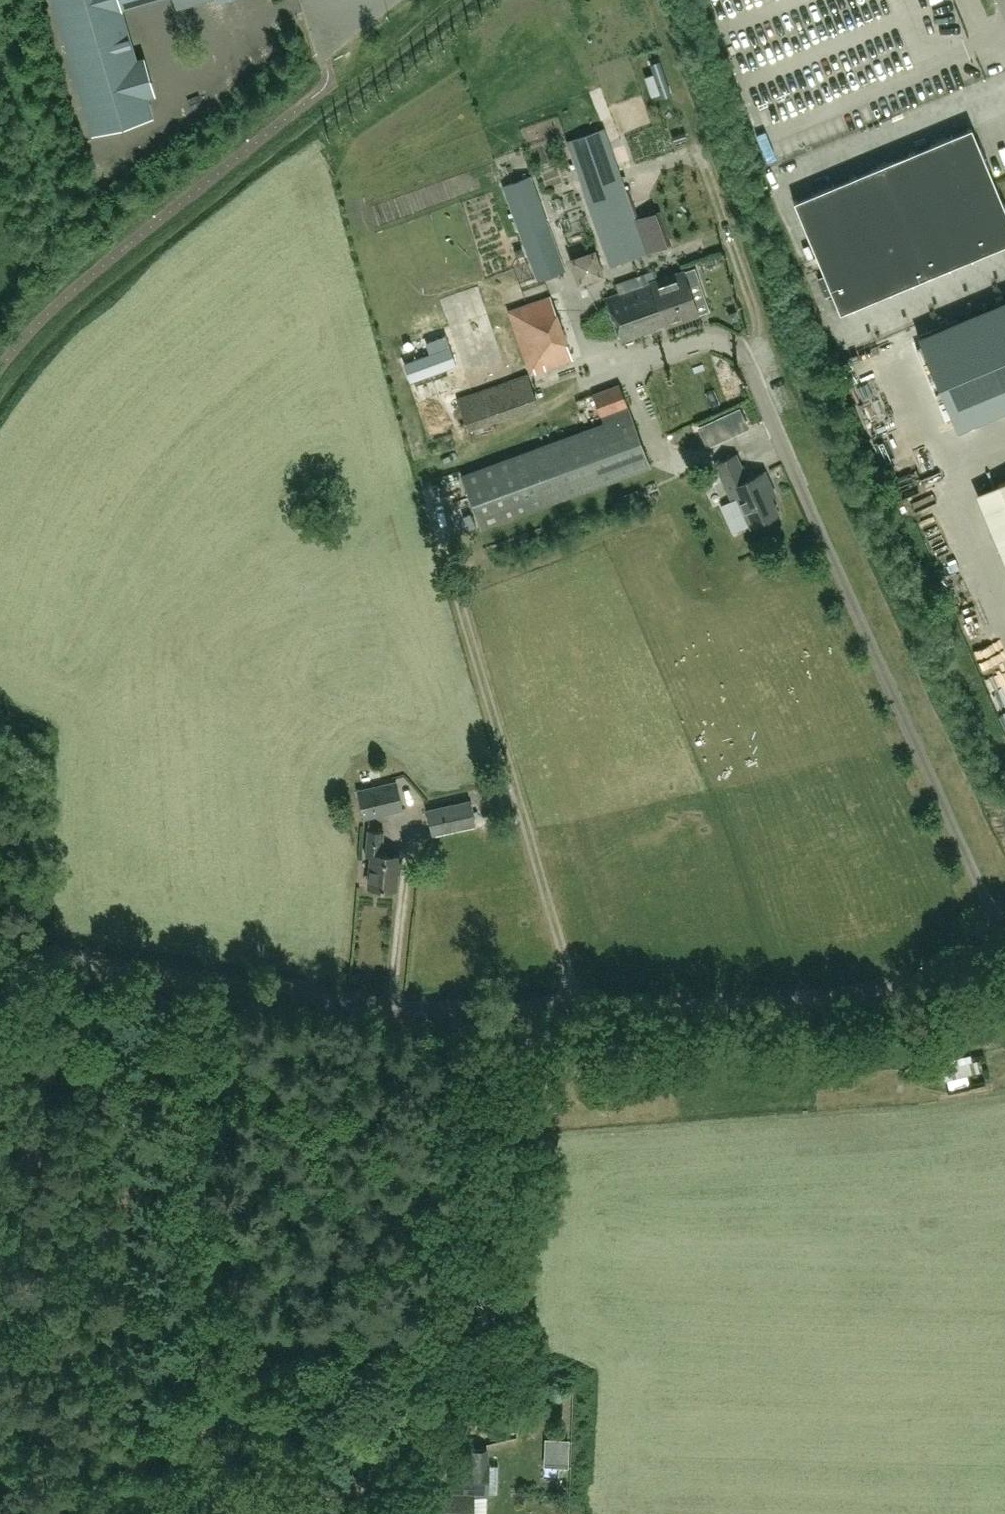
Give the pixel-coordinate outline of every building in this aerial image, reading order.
[(118,0),(54,0),(93,133),(152,115),(146,96),(154,94),(143,58),(135,60),(120,9),(118,0)] [(606,127),(566,141),(609,266),(648,253),(667,247),(655,214),(637,220),(626,185),(606,127)] [(816,257),(839,312),(1004,244),(1004,209),(971,127),(793,201),(816,257)] [(537,281),(566,271),(531,175),(503,186),(537,281)] [(592,252),(575,259),(582,277),(599,271),(592,252)] [(621,342),(699,315),(684,271),(659,280),(656,271),(623,283),(626,291),(606,298),(621,342)] [(550,295),(506,310),(529,374),(573,360),(550,295)] [(918,336),(957,429),(1004,409),(1004,300),(918,336)] [(832,331),(844,354),(860,345),(848,323),(832,331)] [(535,383),(463,409),(468,423),(488,415),(491,422),(543,403),(535,383)] [(461,475),(481,528),(650,466),(620,384),(593,394),(603,423),(461,475)] [(751,526),(779,514),(768,491),(772,489),(765,472),(747,480),(736,455),(716,464),(731,498),(737,495),(751,526)] [(403,808),(399,790),(397,781),(357,791),(363,819),(404,810),(403,808)] [(432,836),(476,826),(470,799),(426,809),(432,836)] [(398,872),(400,855),(381,853),(383,831),(368,829),(365,855),(372,856),(369,886),(395,889),(396,872),(398,872)] [(944,1081),(980,1072),(977,1061),(941,1070),(944,1081)] [(507,1392),(500,1417),(518,1422),(525,1398),(507,1392)] [(489,1464),(487,1464),(487,1449),(468,1448),(467,1459),(452,1459),(451,1490),(474,1491),(474,1493),(488,1494),(489,1464)] [(474,1493),(474,1491),(451,1490),(432,1490),(431,1513),(473,1513),(474,1493)]
